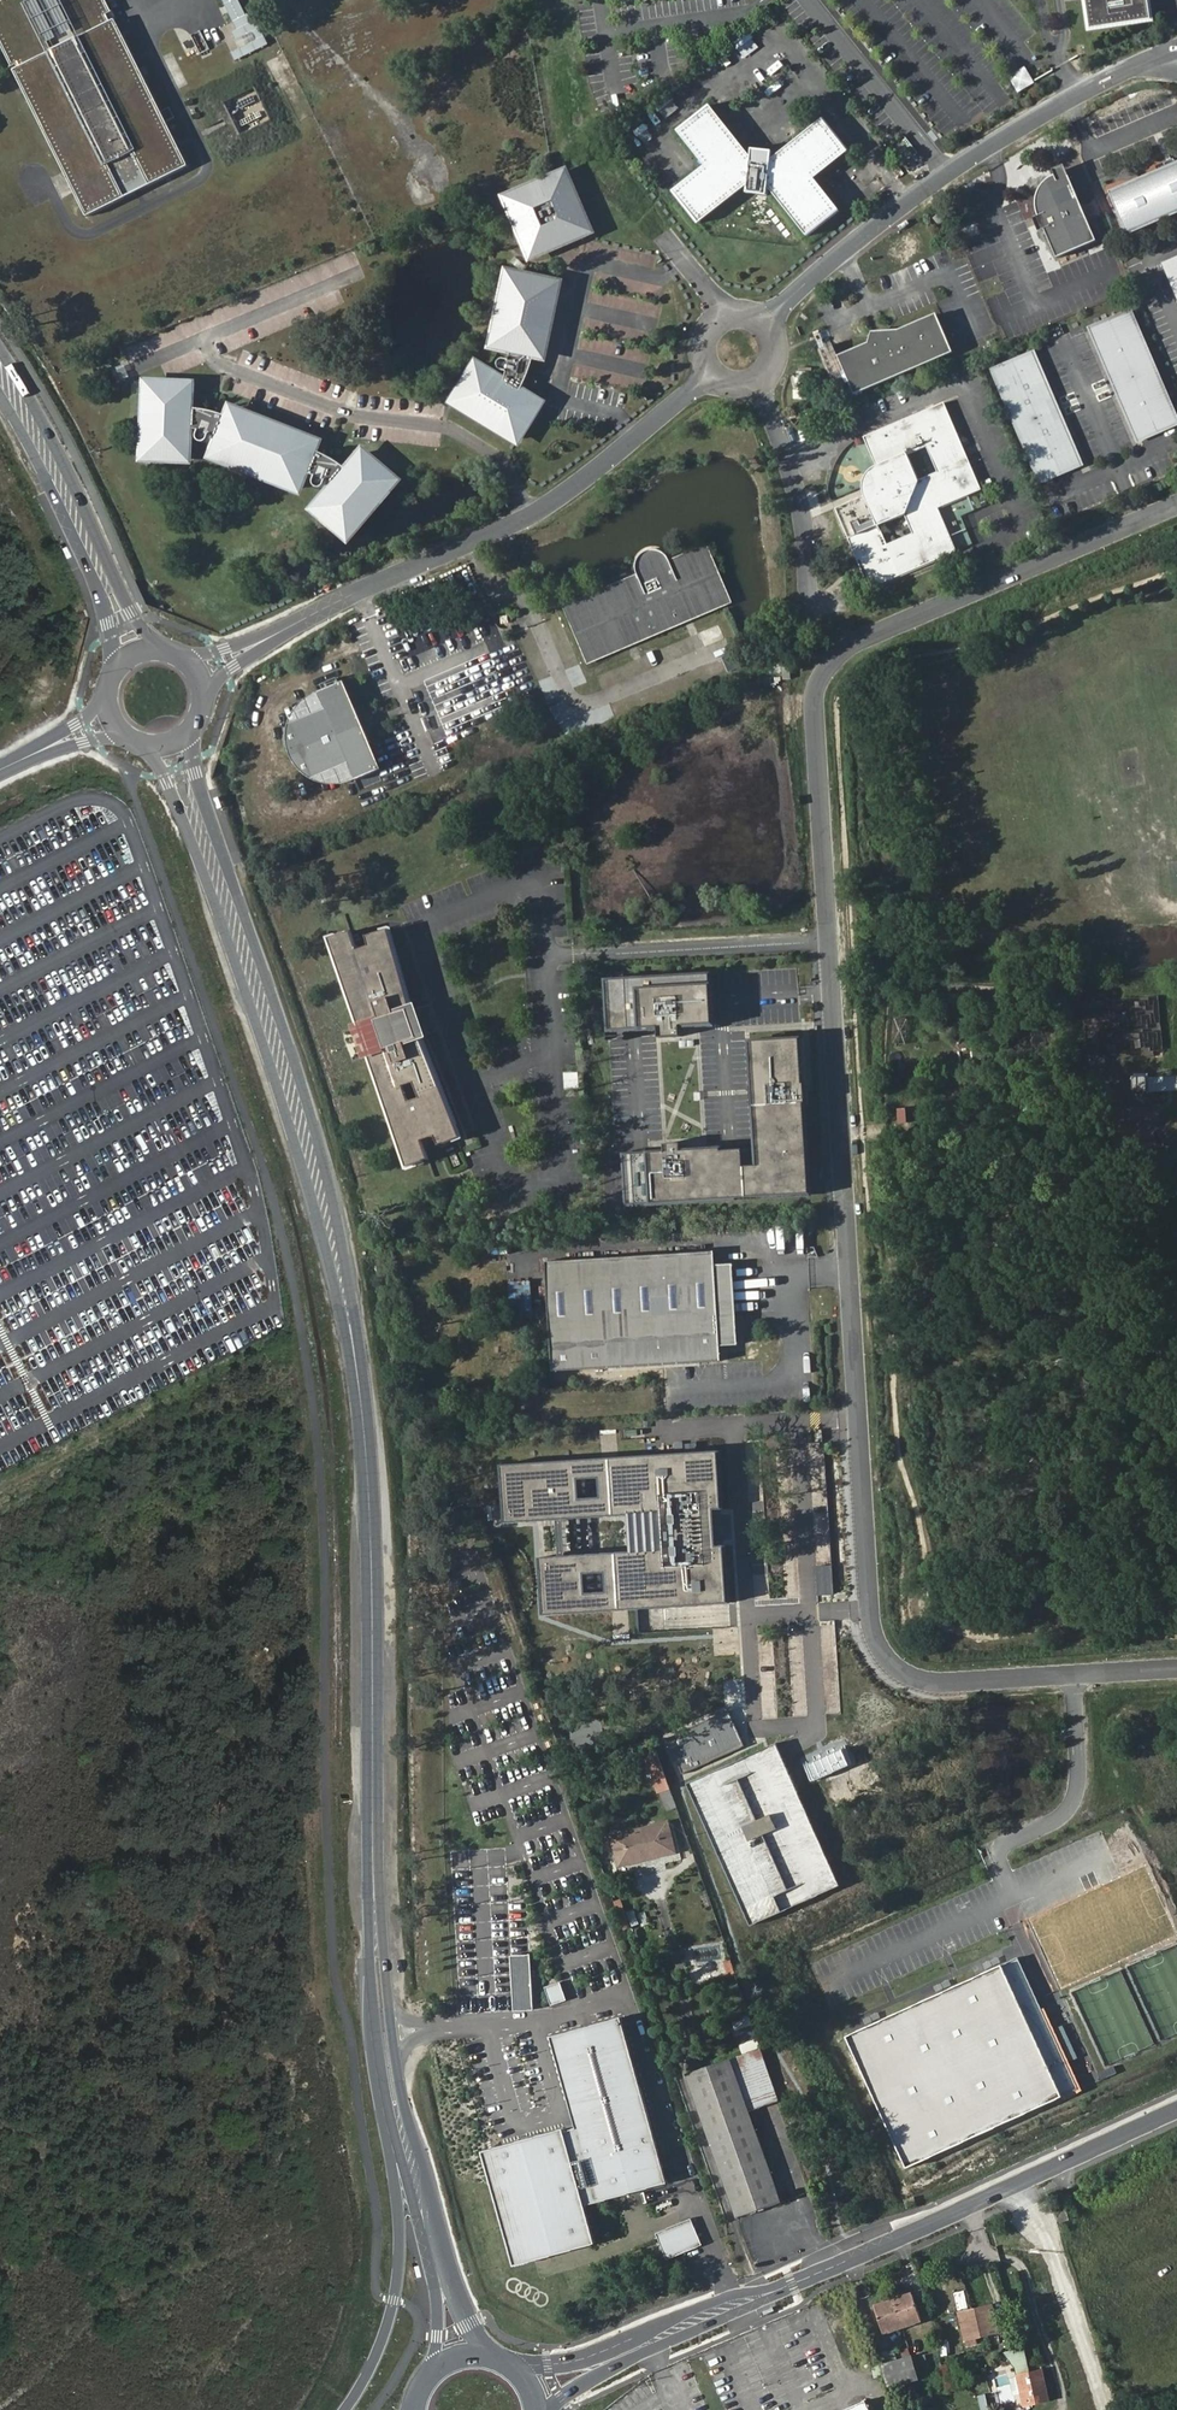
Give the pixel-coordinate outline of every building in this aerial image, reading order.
[(108,0),(0,0),(0,41),(87,216),(189,165),(108,0)] [(237,29),(232,32),(240,48),(232,52),(235,60),(269,44),(253,11),(247,14),(240,0),(223,0),(237,29)] [(1091,28),(1152,20),(1149,0),(1087,0),(1091,28)] [(1017,94),(1034,85),(1025,67),(1007,76),(1017,94)] [(771,168),(753,167),(752,165),(710,108),(678,135),(705,169),(685,185),(673,195),(699,228),(744,190),(744,195),(772,197),(772,193),(809,243),(843,216),(818,183),(853,156),(826,122),(771,168)] [(754,156),(753,167),(771,168),(771,157),(754,156)] [(1039,231),(1045,229),(1057,258),(1097,241),(1064,165),(1053,170),(1055,175),(1048,179),(1042,186),(1037,194),(1036,202),(1037,210),(1039,217),(1034,219),(1039,231)] [(1114,198),(1129,231),(1176,210),(1176,170),(1114,198)] [(531,256),(586,232),(563,174),(507,198),(531,256)] [(1018,216),(1032,217),(1035,190),(1020,189),(1018,216)] [(930,232),(934,240),(940,236),(936,228),(930,232)] [(1163,265),(1176,297),(1176,259),(1163,265)] [(491,350),(496,352),(509,280),(506,279),(491,350)] [(541,361),(548,328),(555,290),(542,287),(526,284),(509,280),(496,352),(509,354),(509,356),(507,363),(502,363),(500,362),(497,364),(496,368),(496,371),(497,373),(500,374),(502,375),(504,376),(502,386),(473,369),(449,407),(517,448),(540,409),(522,398),(530,359),(541,361)] [(1132,309),(1089,327),(1140,443),(1154,437),(1176,427),(1176,412),(1132,309)] [(894,337),(882,337),(883,342),(873,346),(868,345),(868,349),(837,362),(853,400),(948,360),(932,321),(894,337)] [(883,342),(882,337),(876,336),(869,335),(869,338),(868,345),(873,346),(883,342)] [(1084,467),(1035,351),(991,370),(1040,487),(1084,467)] [(310,448),(224,415),(221,422),(186,408),(187,387),(145,384),(141,459),(182,462),(184,429),(192,432),(194,437),(195,439),(197,439),(200,439),(205,437),(214,441),(209,452),(296,486),(300,475),(309,478),(310,480),(310,483),(312,485),(314,486),(316,486),(318,486),(320,486),(322,484),(327,486),(332,488),(310,514),(343,542),(392,485),(363,461),(357,456),(346,470),(308,456),(310,448)] [(226,410),(224,415),(310,448),(312,444),(226,410)] [(869,500),(865,501),(833,515),(866,596),(953,560),(935,515),(978,498),(942,412),(862,445),(874,475),(877,481),(869,500)] [(296,486),(209,452),(207,457),(294,491),(296,486)] [(862,497),(865,501),(869,500),(877,481),(874,475),(871,475),(867,477),(865,479),(863,481),(862,484),(861,488),(861,492),(861,495),(862,497)] [(957,547),(970,544),(967,531),(954,534),(957,547)] [(651,555),(648,556),(644,556),(642,558),(638,560),(636,563),(634,566),(633,571),(633,575),(637,582),(566,615),(589,666),(725,608),(702,553),(667,569),(663,563),(661,560),(658,558),(655,556),(651,555)] [(335,692),(337,685),(309,696),(316,714),(282,728),(281,732),(280,737),(280,741),(280,747),(281,752),(284,762),(287,768),(289,772),(292,776),(295,779),(298,782),(305,786),(339,773),(345,790),(374,778),(368,775),(358,751),(361,746),(358,737),(352,739),(347,727),(353,725),(349,715),(343,714),(335,692)] [(349,715),(337,685),(335,692),(343,714),(349,715)] [(358,737),(353,725),(347,727),(352,739),(358,737)] [(368,775),(374,778),(361,746),(358,751),(368,775)] [(346,934),(324,941),(353,1030),(367,1026),(377,1054),(363,1058),(399,1170),(421,1163),(415,1144),(428,1140),(432,1149),(453,1141),(414,1040),(411,1041),(403,1015),(405,1015),(384,934),(362,939),(365,949),(352,953),(346,934)] [(714,1000),(713,974),(607,980),(610,1031),(627,1030),(634,1030),(660,1028),(661,1039),(684,1037),(683,1027),(716,1025),(714,1000)] [(627,1041),(627,1030),(610,1031),(611,1042),(627,1041)] [(811,1172),(806,1103),(808,1103),(807,1084),(805,1084),(802,1038),(750,1042),(757,1161),(758,1166),(746,1167),(745,1150),(733,1150),(723,1151),(723,1148),(683,1151),(683,1143),(666,1144),(666,1152),(644,1153),(625,1154),(626,1181),(628,1206),(812,1195),(811,1172)] [(1146,1076),(1131,1076),(1131,1092),(1146,1092),(1146,1076)] [(1123,1122),(1112,1124),(1114,1136),(1124,1134),(1123,1122)] [(754,1162),(753,1149),(745,1150),(746,1167),(758,1166),(757,1161),(754,1162)] [(720,1360),(714,1253),(548,1262),(554,1370),(720,1360)] [(530,1318),(531,1280),(509,1280),(508,1317),(530,1318)] [(715,1510),(711,1451),(508,1464),(512,1523),(630,1515),(632,1551),(547,1556),(551,1615),(721,1604),(717,1545),(715,1510)] [(723,1509),(719,1451),(711,1451),(715,1510),(723,1509)] [(512,1523),(508,1464),(501,1465),(505,1523),(512,1523)] [(729,1603),(725,1545),(717,1545),(721,1604),(729,1603)] [(551,1615),(547,1556),(539,1557),(543,1615),(551,1615)] [(832,1594),(830,1565),(816,1566),(817,1595),(832,1594)] [(839,1623),(824,1624),(825,1646),(840,1645),(839,1623)] [(746,1746),(729,1710),(666,1738),(682,1774),(746,1746)] [(841,1885),(777,1743),(687,1783),(751,1926),(841,1885)] [(652,1745),(642,1749),(651,1776),(662,1773),(652,1745)] [(665,1809),(675,1808),(674,1797),(664,1798),(665,1809)] [(668,1829),(613,1840),(618,1869),(673,1857),(668,1829)] [(634,1908),(625,1911),(621,1898),(614,1900),(623,1930),(639,1924),(634,1908)] [(530,1954),(510,1955),(514,2012),(534,2010),(530,1954)] [(1080,2087),(1018,1957),(849,2036),(908,2165),(1080,2087)] [(560,1982),(544,1987),(550,2005),(566,2000),(560,1982)] [(485,2153),(514,2264),(596,2242),(587,2205),(667,2179),(619,2021),(553,2037),(576,2129),(485,2153)] [(760,2049),(756,2037),(736,2045),(740,2056),(760,2049)] [(750,2114),(780,2104),(761,2052),(690,2076),(740,2219),(781,2205),(750,2114)] [(1060,2205),(1066,2202),(1064,2195),(1058,2197),(1060,2205)] [(691,2218),(657,2233),(668,2258),(703,2244),(691,2218)] [(886,2307),(885,2302),(874,2305),(882,2333),(921,2320),(912,2293),(901,2297),(902,2302),(886,2307)] [(901,2297),(885,2302),(886,2307),(902,2302),(901,2297)] [(826,2320),(840,2315),(833,2298),(819,2303),(826,2320)] [(961,2313),(968,2340),(998,2332),(992,2305),(961,2313)] [(926,2343),(928,2348),(937,2346),(935,2339),(926,2343)] [(948,2351),(951,2361),(970,2355),(967,2346),(948,2351)] [(1013,2374),(1029,2368),(1022,2346),(1006,2351),(1013,2374)] [(884,2365),(894,2396),(915,2389),(906,2359),(884,2365)] [(1049,2400),(1042,2370),(1017,2376),(1025,2406),(1026,2406),(1049,2400)] [(1006,2372),(993,2377),(1002,2403),(1015,2399),(1006,2372)] [(915,2389),(894,2396),(898,2409),(910,2406),(909,2399),(918,2397),(915,2389)] [(986,2393),(978,2395),(980,2409),(989,2409),(986,2393)] [(868,2400),(844,2409),(873,2409),(868,2400)]
